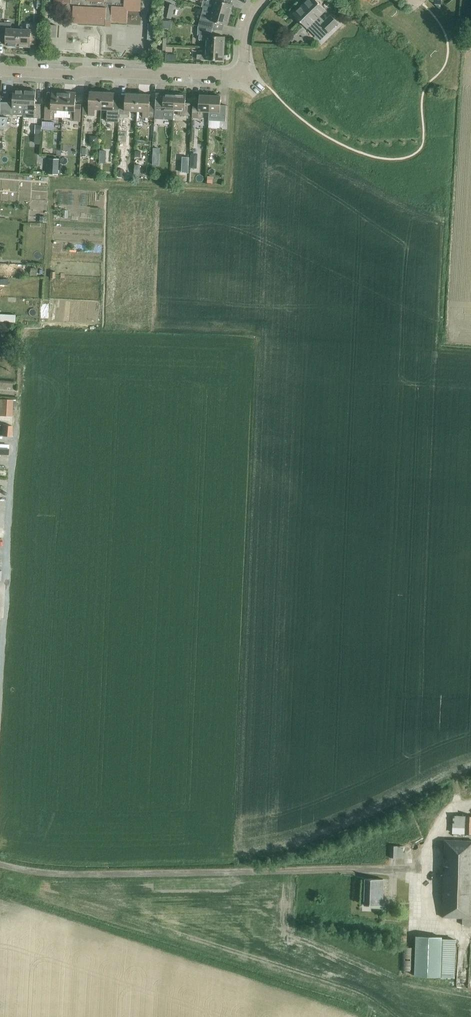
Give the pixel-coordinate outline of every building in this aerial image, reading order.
[(54,2),(61,3),(73,16),(73,23),(106,25),(106,22),(127,23),(128,11),(140,12),(141,0),(54,0),(54,2)] [(207,2),(204,2),(203,7),(230,15),(233,5),(219,1),(219,0),(208,0),(207,2)] [(319,17),(326,11),(316,0),(308,0),(293,14),(307,29),(309,28),(318,37),(326,30),(329,33),(338,23),(331,15),(324,22),(319,17)] [(227,25),(230,15),(203,7),(202,13),(198,26),(213,29),(214,22),(227,25)] [(18,47),(19,29),(11,29),(12,23),(0,23),(0,39),(6,39),(6,46),(18,47)] [(19,29),(18,47),(30,47),(30,40),(36,41),(37,25),(27,24),(26,30),(19,29)] [(48,37),(56,38),(57,26),(49,25),(48,37)] [(206,41),(205,48),(224,49),(225,37),(211,36),(213,29),(198,26),(198,35),(199,36),(199,40),(206,41)] [(224,49),(205,48),(205,55),(197,55),(197,59),(224,61),(224,49)] [(23,116),(24,110),(25,90),(13,89),(13,103),(0,102),(0,110),(0,115),(23,116)] [(24,110),(23,116),(23,117),(40,118),(41,104),(35,104),(36,91),(25,90),(24,110)] [(57,110),(63,111),(64,92),(52,91),(51,104),(45,103),(44,119),(55,120),(55,113),(57,114),(57,110)] [(64,92),(63,111),(69,111),(69,118),(71,118),(71,121),(80,121),(81,105),(75,105),(76,93),(64,92)] [(95,109),(101,109),(102,92),(90,92),(90,99),(84,98),(83,115),(89,115),(95,116),(95,109)] [(102,92),(101,109),(107,110),(107,122),(119,122),(119,114),(120,100),(114,100),(114,93),(102,92)] [(156,95),(156,102),(155,117),(163,118),(167,116),(170,117),(174,117),(174,111),(175,94),(164,93),(164,95),(156,95)] [(120,100),(119,114),(121,114),(120,118),(128,118),(129,115),(129,111),(137,111),(138,94),(126,94),(126,101),(120,100)] [(150,95),(138,94),(137,111),(143,112),(143,117),(149,118),(155,118),(155,117),(156,102),(150,102),(150,95)] [(186,95),(175,94),(174,111),(180,111),(180,116),(190,116),(191,104),(185,103),(186,95)] [(203,112),(209,112),(210,96),(199,95),(199,104),(193,104),(192,118),(203,118),(203,112)] [(209,112),(209,119),(215,119),(226,120),(227,106),(221,105),(221,96),(210,96),(209,112)] [(89,145),(98,145),(98,136),(89,136),(89,145)] [(59,175),(59,159),(48,159),(48,175),(59,175)] [(0,405),(0,415),(12,416),(13,400),(0,400),(0,405)] [(11,426),(2,425),(1,436),(10,436),(11,426)] [(9,445),(0,444),(0,454),(8,455),(9,445)] [(445,840),(442,917),(463,918),(462,925),(470,926),(470,841),(445,840)] [(391,846),(390,858),(397,858),(402,858),(403,846),(398,846),(391,846)] [(371,909),(382,910),(383,879),(365,879),(364,905),(371,905),(371,909)] [(455,940),(441,939),(441,937),(416,936),(415,976),(454,978),(455,940)] [(401,972),(413,972),(414,947),(402,947),(401,972)]
